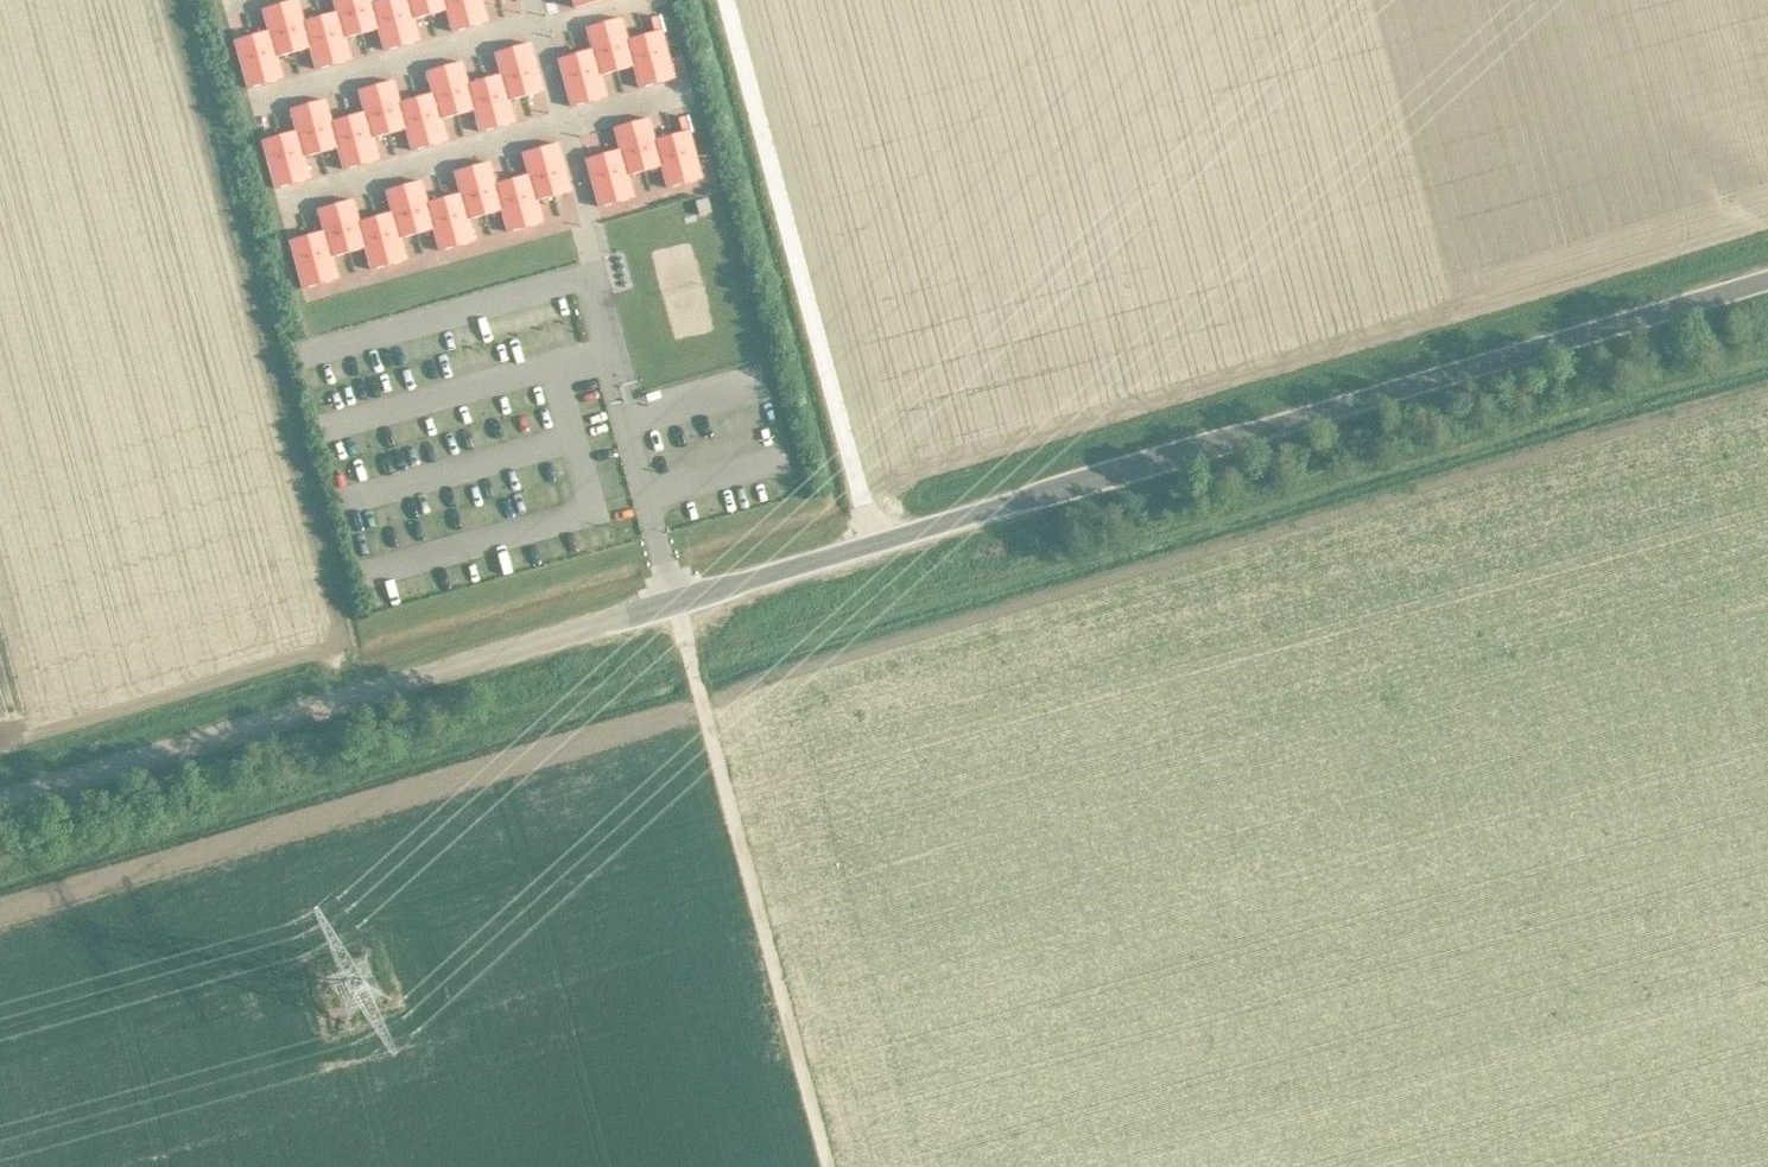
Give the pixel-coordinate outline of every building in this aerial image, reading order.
[(249,30),(253,47),(270,42),(268,35),(286,30),(277,0),(273,0),(260,4),(266,25),(249,30)] [(286,30),(303,26),(305,33),(322,28),(317,11),(300,16),(296,0),(277,0),(286,30)] [(354,12),(351,0),(332,0),(334,7),(317,11),(322,28),(339,23),(337,16),(354,12)] [(354,12),(371,7),(373,14),(390,9),(387,0),(351,0),(354,12)] [(390,9),(407,5),(406,0),(387,0),(390,9)] [(399,41),(416,36),(410,14),(427,10),(424,0),(406,0),(407,5),(390,9),(399,41)] [(467,22),(461,0),(424,0),(427,10),(444,5),(450,27),(467,22)] [(467,22),(484,17),(479,0),(461,0),(467,22)] [(371,7),(354,12),(358,28),(375,24),(381,46),(399,41),(390,9),(373,14),(371,7)] [(322,28),(330,60),(347,55),(341,33),(358,28),(354,12),(337,16),(339,23),(322,28)] [(645,47),(641,30),(624,35),(618,13),(600,18),(609,49),(626,45),(628,52),(645,47)] [(589,44),(572,49),(577,66),(594,61),(592,54),(609,49),(600,18),(583,23),(589,44)] [(313,64),(330,60),(322,28),(305,33),(303,26),(286,30),(290,47),(307,42),(313,64)] [(645,47),(654,78),(671,74),(658,26),(641,30),(645,47)] [(262,78),(253,47),(249,30),(232,35),(245,83),(262,78)] [(253,47),(262,78),(279,74),(273,52),(290,47),(286,30),(268,35),(270,42),(253,47)] [(518,74),(522,91),(540,86),(526,38),(509,43),(518,74)] [(501,79),(518,74),(509,43),(492,48),(498,69),(481,74),(486,91),(503,86),(501,79)] [(626,45),(609,49),(614,66),(631,61),(637,83),(654,78),(645,47),(628,52),(626,45)] [(586,97),(577,66),(572,49),(555,54),(568,102),(586,97)] [(597,71),(614,66),(609,49),(592,54),(594,61),(577,66),(586,97),(603,92),(597,71)] [(486,91),(481,74),(464,79),(458,57),(441,62),(450,93),(467,88),(469,95),(486,91)] [(450,93),(441,62),(424,66),(430,88),(413,93),(417,109),(434,105),(433,98),(450,93)] [(505,96),(522,91),(518,74),(501,79),(503,86),(486,91),(494,122),(511,117),(505,96)] [(373,80),(381,112),(398,107),(400,114),(417,109),(413,93),(396,97),(390,76),(373,80)] [(364,116),(381,112),(373,80),(355,85),(361,107),(345,112),(349,128),(366,124),(364,116)] [(467,88),(450,93),(454,110),(471,105),(477,127),(494,122),(486,91),(469,95),(467,88)] [(417,109),(426,141),(443,136),(437,114),(454,110),(450,93),(433,98),(434,105),(417,109)] [(322,94),(304,99),(313,131),(330,126),(332,133),(349,128),(345,112),(328,116),(322,94)] [(296,135),(313,131),(304,99),(287,104),(293,126),(276,130),(281,147),(298,142),(296,135)] [(426,141),(417,109),(400,114),(398,107),(381,112),(386,128),(403,124),(409,146),(426,141)] [(349,128),(358,160),(375,155),(369,133),(386,128),(381,112),(364,116),(366,124),(349,128)] [(673,147),(668,130),(651,135),(645,113),(628,118),(636,148),(637,149),(654,145),(656,152),(670,148),(673,147)] [(600,149),(604,166),(610,164),(621,161),(620,154),(637,149),(636,148),(628,118),(611,123),(617,145),(600,149)] [(313,131),(318,147),(335,143),(341,164),(358,160),(349,128),(332,133),(330,126),(313,131)] [(668,130),(673,147),(681,179),(698,174),(685,126),(668,130)] [(289,178),(281,147),(276,130),(259,135),(272,183),(289,178)] [(281,147),(289,178),(307,174),(301,152),(318,147),(313,131),(296,135),(298,142),(281,147)] [(554,138),(537,143),(545,174),(550,191),(567,186),(554,138)] [(509,174),(513,191),(530,186),(528,179),(545,174),(537,143),(520,148),(526,170),(509,174)] [(664,183),(679,179),(681,179),(673,147),(670,148),(656,152),(654,145),(637,149),(641,166),(658,161),(664,183)] [(596,202),(613,197),(604,166),(600,149),(583,154),(596,202)] [(610,164),(604,166),(613,197),(618,196),(630,193),(624,171),(641,166),(637,149),(620,154),(621,161),(610,164)] [(486,157),(468,162),(477,193),(494,189),(496,196),(513,191),(509,174),(492,179),(486,157)] [(477,193),(468,162),(451,166),(457,188),(440,193),(445,210),(462,205),(460,198),(477,193)] [(550,191),(545,174),(528,179),(530,186),(513,191),(522,222),(539,218),(533,196),(550,191)] [(445,210),(440,193),(423,198),(417,176),(400,180),(409,212),(426,207),(428,214),(445,210)] [(372,212),(377,228),(394,224),(392,217),(409,212),(400,180),(383,185),(389,207),(372,212)] [(494,189),(477,193),(482,210),(499,205),(505,227),(522,222),(513,191),(496,196),(494,189)] [(445,210),(454,241),(471,236),(465,215),(482,210),(477,193),(460,198),(462,205),(445,210)] [(377,228),(372,212),(355,216),(349,194),(332,199),(341,231),(358,226),(360,233),(377,228)] [(321,226),(304,230),(308,247),(325,242),(323,235),(341,231),(332,199),(315,204),(321,226)] [(426,207),(409,212),(413,229),(430,224),(436,246),(454,241),(445,210),(428,214),(426,207)] [(413,229),(409,212),(392,217),(394,224),(377,228),(385,260),(402,255),(396,233),(413,229)] [(358,226),(341,231),(345,247),(362,243),(368,265),(385,260),(377,228),(360,233),(358,226)] [(300,283),(317,279),(308,247),(304,230),(287,235),(300,283)] [(328,252),(345,247),(341,231),(323,235),(325,242),(308,247),(317,279),(334,274),(328,252)]
